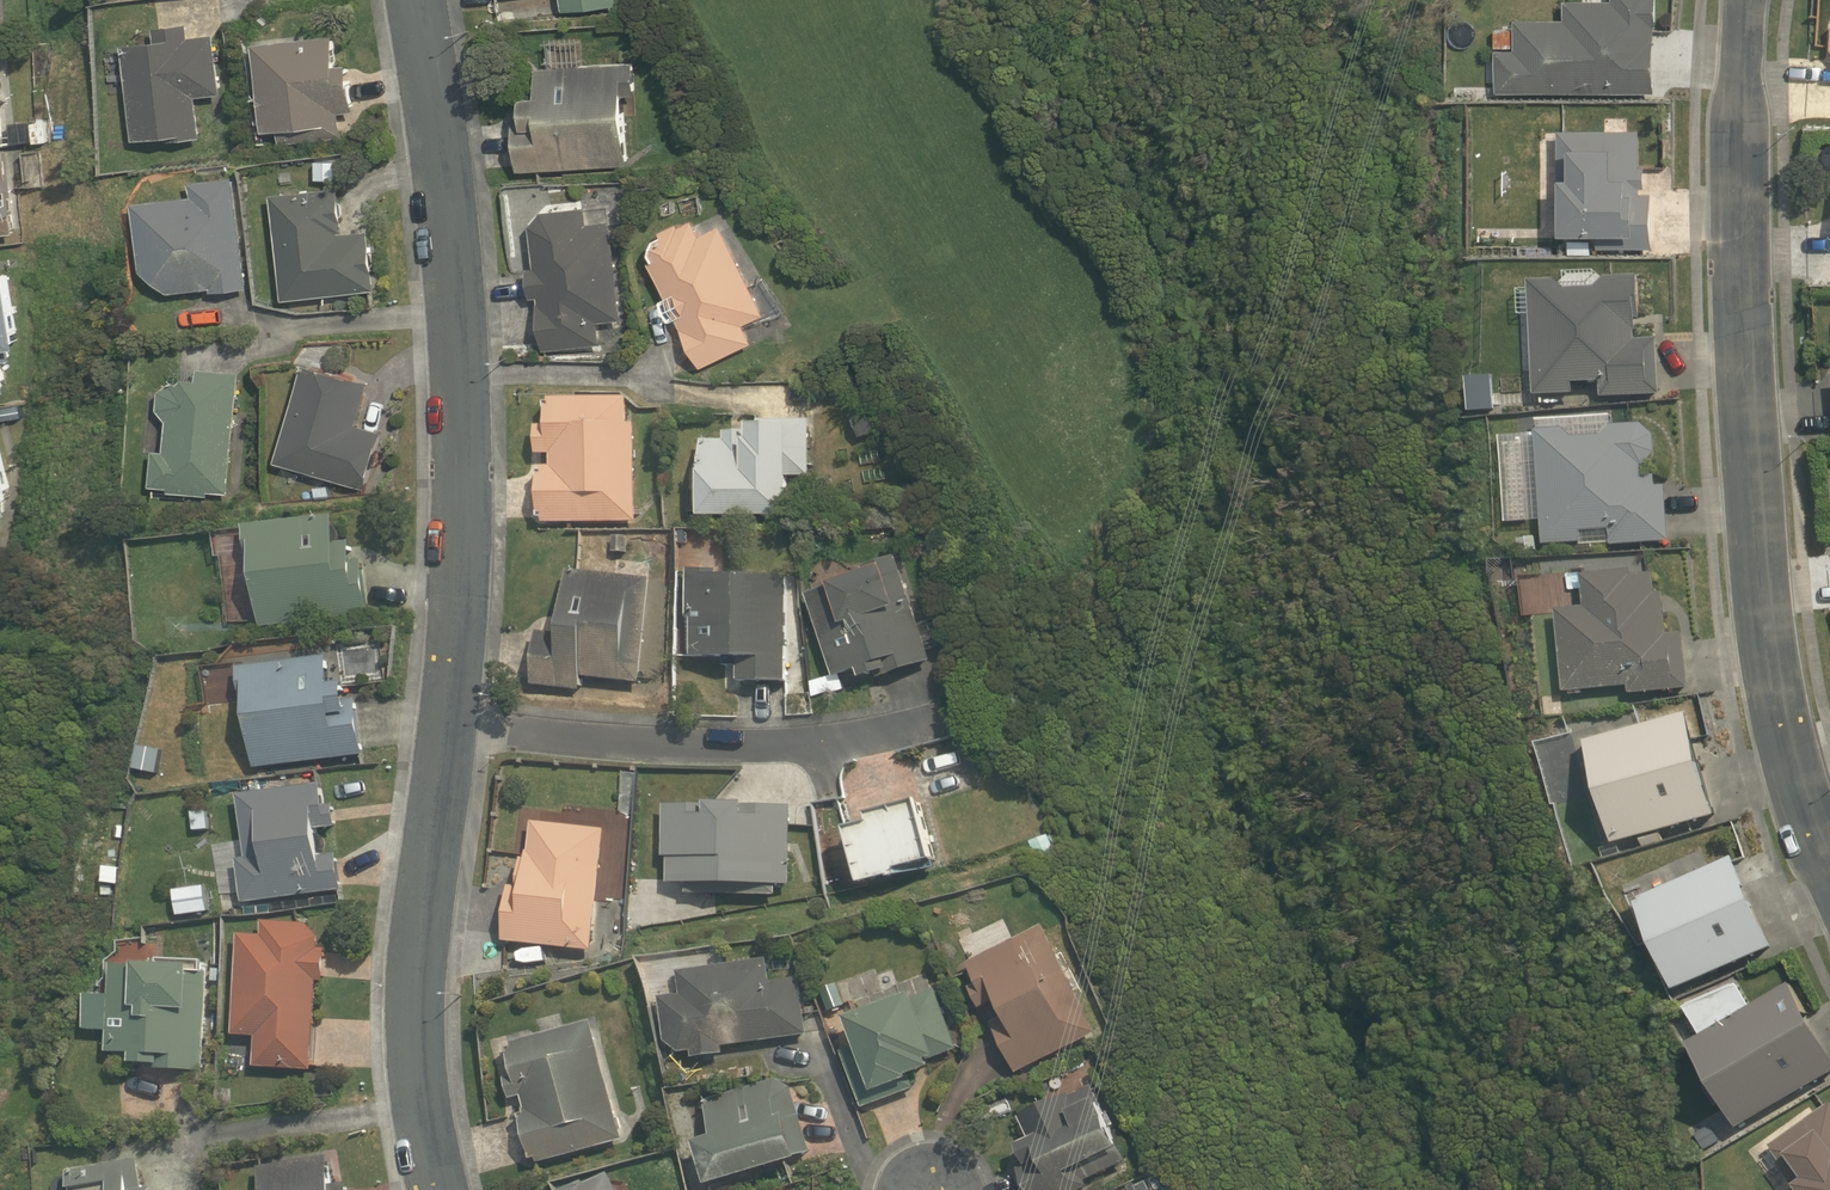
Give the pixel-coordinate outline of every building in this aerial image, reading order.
[(567,11),(622,4),(621,0),(565,0),(567,11)] [(1494,92),(1653,93),(1652,25),(1655,24),(1654,0),(1563,0),(1562,18),(1513,17),(1514,48),(1494,48),(1494,92)] [(162,40),(127,44),(138,139),(173,135),(173,139),(206,135),(201,95),(225,92),(218,34),(193,37),(191,23),(160,27),(162,40)] [(343,63),(340,32),(258,41),(268,130),(281,129),(282,144),(347,138),(344,112),(360,111),(355,62),(343,63)] [(11,138),(8,112),(14,112),(9,68),(2,69),(1,56),(0,56),(0,139),(11,138)] [(530,112),(519,112),(521,170),(634,165),(631,92),(640,92),(639,64),(543,68),(544,92),(529,93),(530,112)] [(1593,247),(1651,247),(1651,190),(1639,190),(1639,186),(1643,186),(1643,165),(1638,165),(1638,128),(1558,128),(1558,174),(1556,174),(1556,231),(1593,231),(1593,247)] [(10,150),(0,151),(0,234),(18,233),(16,214),(20,213),(17,174),(12,174),(10,150)] [(253,288),(241,174),(197,179),(199,194),(139,200),(147,270),(174,292),(215,288),(216,291),(253,288)] [(343,185),(277,193),(287,299),(381,290),(374,227),(348,231),(343,185)] [(543,297),(548,349),(607,343),(604,320),(626,318),(615,219),(593,222),(591,205),(548,210),(535,225),(539,266),(532,267),(536,297),(543,297)] [(660,259),(653,261),(705,366),(758,342),(749,323),(769,313),(727,223),(707,234),(699,219),(685,225),(684,222),(665,230),(668,235),(662,238),(657,252),(660,259)] [(11,391),(6,360),(18,359),(15,346),(29,343),(17,266),(0,268),(0,392),(11,391)] [(1553,278),(1524,280),(1532,395),(1573,393),(1572,382),(1599,381),(1600,396),(1659,394),(1656,338),(1633,338),(1633,318),(1637,318),(1635,276),(1601,278),(1594,285),(1563,287),(1553,278)] [(280,460),(369,488),(388,430),(361,422),(375,380),(313,360),(280,460)] [(172,492),(211,496),(212,491),(233,493),(245,371),(204,366),(203,377),(190,376),(183,382),(175,381),(165,389),(164,408),(172,419),(169,449),(159,448),(155,484),(173,486),(172,492)] [(634,395),(555,396),(555,424),(541,424),(542,454),(555,454),(555,464),(545,464),(545,522),(642,522),(641,423),(634,423),(634,395)] [(731,439),(708,439),(708,481),(704,481),(704,512),(707,512),(707,516),(799,515),(799,475),(814,474),(814,421),(758,422),(758,436),(754,436),(754,430),(730,431),(731,439)] [(1561,428),(1532,429),(1541,544),(1582,542),(1580,532),(1608,530),(1609,545),(1669,541),(1664,486),(1653,486),(1653,475),(1640,476),(1639,469),(1653,454),(1652,435),(1639,423),(1607,425),(1598,435),(1571,437),(1561,428)] [(7,543),(4,531),(8,529),(5,518),(16,515),(13,502),(21,500),(7,448),(4,448),(0,430),(0,544),(7,543)] [(267,627),(375,614),(369,557),(361,558),(358,540),(344,542),(340,513),(250,523),(254,558),(259,558),(267,627)] [(892,674),(938,658),(902,553),(869,565),(871,571),(811,591),(839,675),(864,667),(868,676),(890,668),(892,674)] [(792,681),(793,573),(723,573),(723,568),(695,568),(695,617),(698,617),(697,655),(742,656),(742,681),(792,681)] [(1627,692),(1686,686),(1681,633),(1666,635),(1661,592),(1653,593),(1651,573),(1629,575),(1628,568),(1577,573),(1580,604),(1552,607),(1561,691),(1626,684),(1627,692)] [(568,631),(542,628),(536,684),(585,690),(587,675),(644,681),(655,579),(575,570),(568,631)] [(260,767),(369,754),(362,698),(354,699),(352,680),(337,682),(334,653),(243,663),(247,699),(252,698),(260,767)] [(1610,844),(1713,814),(1683,712),(1581,740),(1610,844)] [(247,903),(347,889),(342,854),(329,856),(325,826),(341,824),(339,802),(332,803),(329,781),(244,794),(251,855),(241,857),(247,903)] [(859,825),(873,882),(910,873),(908,867),(946,857),(931,797),(879,810),(881,819),(859,825)] [(796,882),(797,803),(755,803),(755,799),(718,799),(718,804),(669,803),(668,854),(673,855),(673,881),(688,882),(688,893),(783,894),(783,882),(796,882)] [(596,950),(611,827),(537,819),(534,849),(532,849),(532,857),(527,856),(524,886),(514,885),(507,940),(596,950)] [(1671,989),(1771,947),(1731,856),(1631,901),(1671,989)] [(268,934),(247,933),(239,1032),(262,1034),(260,1065),(316,1069),(323,981),(330,982),(332,948),(325,947),(326,938),(314,923),(270,919),(268,934)] [(995,1021),(1021,1073),(1103,1032),(1048,924),(974,962),(983,980),(972,986),(983,1008),(996,1002),(1003,1016),(995,1021)] [(728,1046),(813,1033),(804,976),(777,979),(773,957),(684,970),(686,992),(666,995),(670,1038),(685,1051),(696,1048),(697,1056),(729,1051),(728,1046)] [(209,1070),(214,970),(203,969),(203,963),(147,960),(147,964),(117,962),(113,1051),(139,1052),(139,1061),(165,1062),(165,1067),(209,1070)] [(1829,1072),(1829,1057),(1787,985),(1748,1005),(1735,983),(1680,1007),(1696,1034),(1683,1040),(1735,1126),(1829,1072)] [(865,1043),(846,1049),(867,1106),(921,1086),(918,1078),(920,1077),(918,1073),(941,1065),(938,1057),(963,1048),(941,989),(925,995),(923,991),(855,1015),(865,1043)] [(542,1156),(543,1161),(628,1138),(597,1021),(518,1042),(514,1046),(522,1074),(511,1077),(516,1097),(527,1095),(532,1113),(527,1114),(538,1157),(542,1156)] [(711,1099),(721,1132),(703,1137),(717,1184),(809,1157),(809,1154),(817,1152),(800,1093),(782,1078),(711,1099)] [(1035,1189),(1082,1189),(1094,1184),(1092,1180),(1138,1159),(1103,1081),(1024,1116),(1034,1138),(1026,1142),(1033,1159),(1023,1164),(1035,1189)] [(1829,1100),(1767,1145),(1791,1180),(1789,1182),(1795,1189),(1829,1189),(1829,1102),(1829,1100)] [(264,1166),(268,1189),(352,1189),(351,1182),(338,1184),(334,1155),(264,1166)] [(166,1185),(145,1189),(140,1159),(74,1171),(77,1186),(78,1185),(79,1189),(167,1189),(166,1185)] [(615,1171),(591,1181),(589,1179),(561,1189),(623,1189),(615,1171)]
